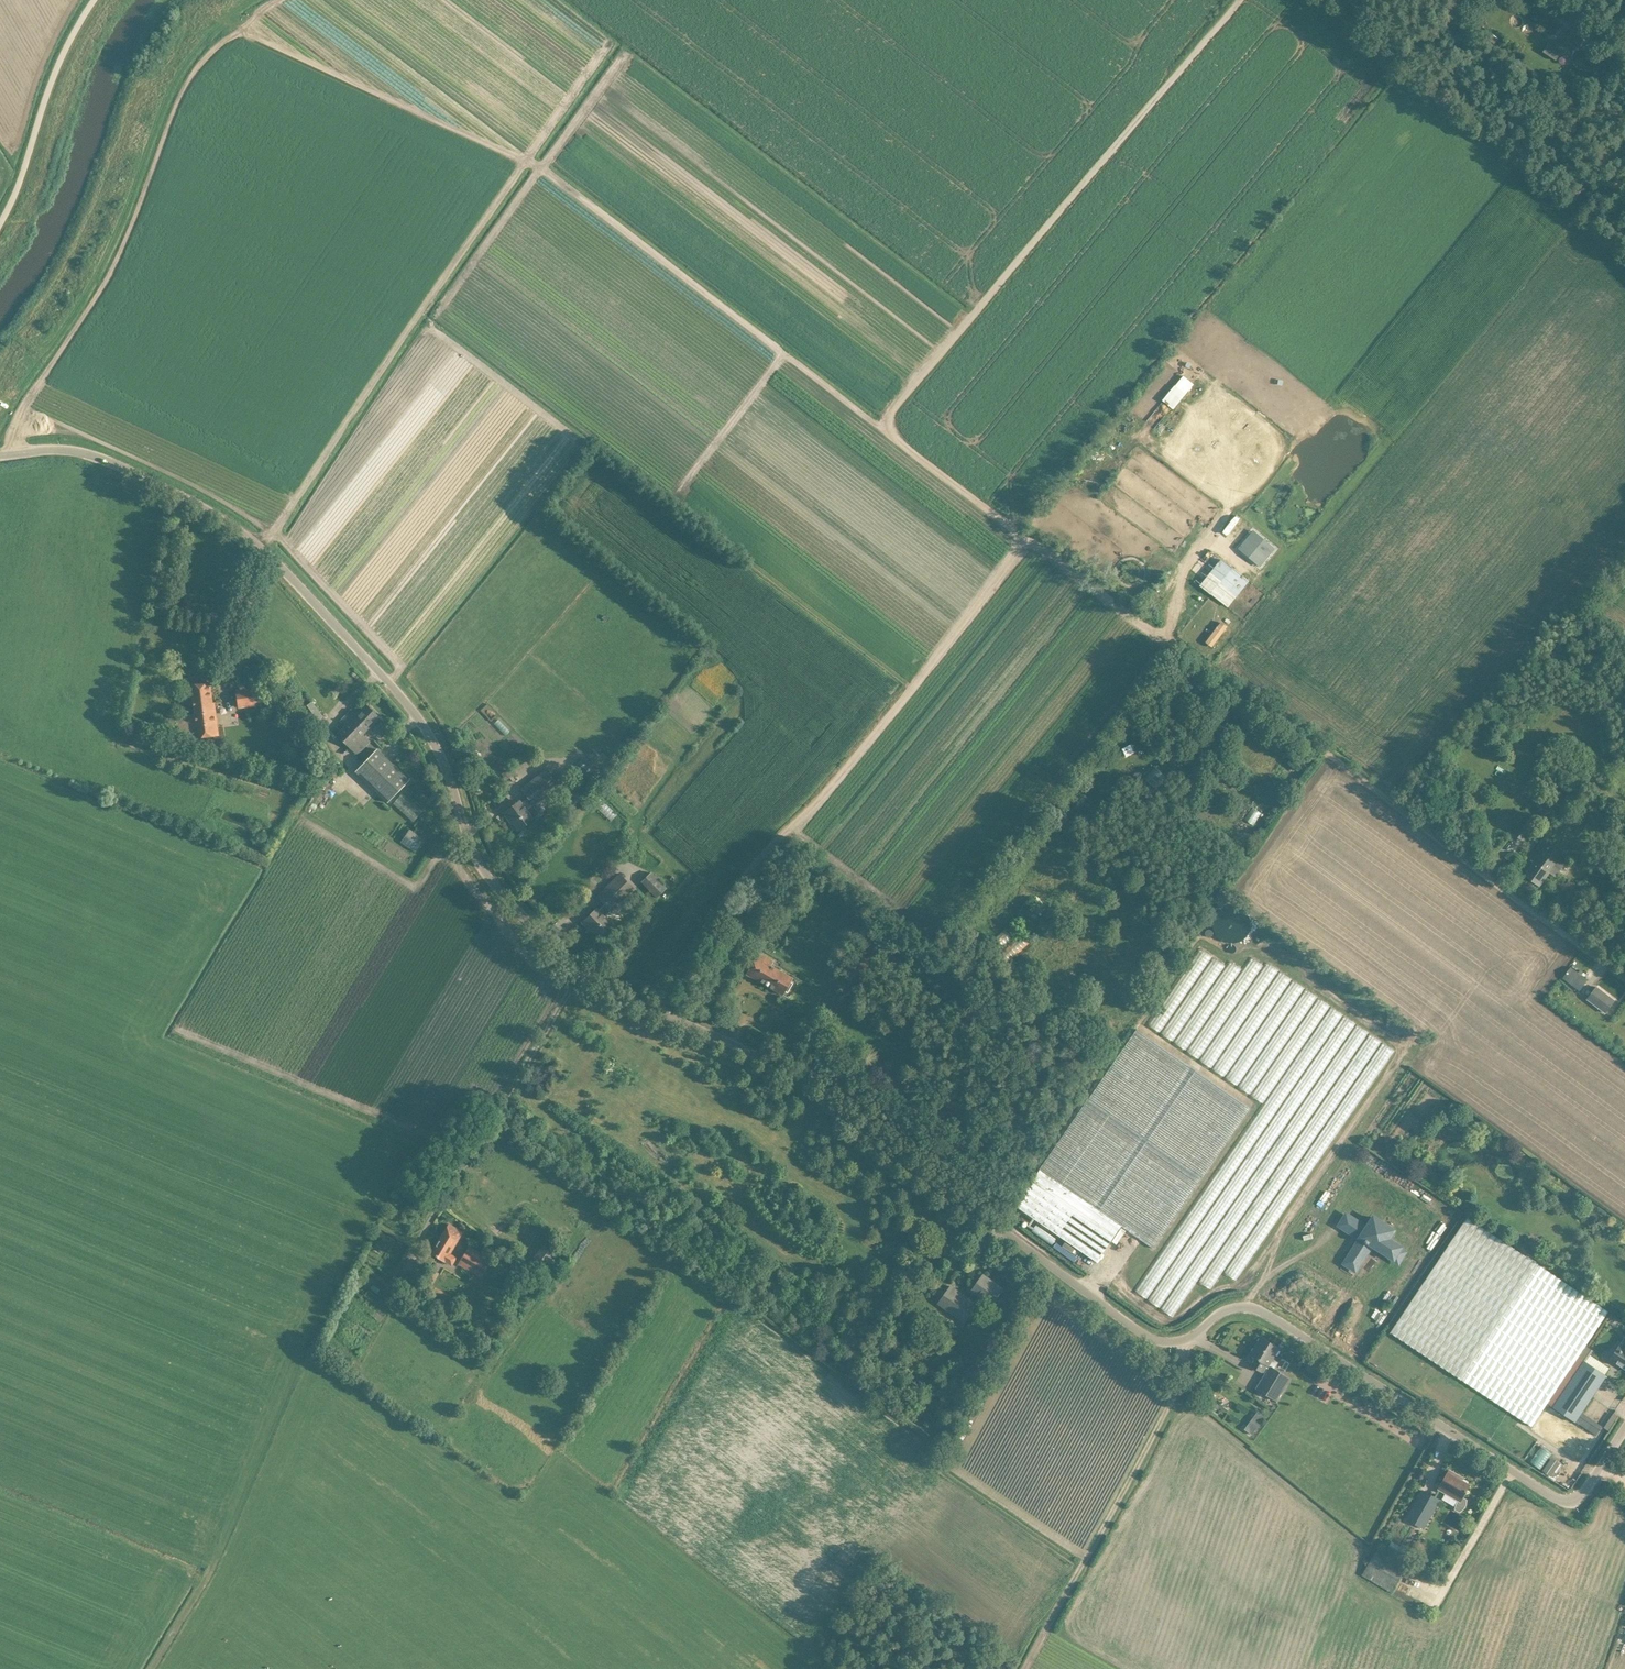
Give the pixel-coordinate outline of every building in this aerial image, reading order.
[(1600,18),(1602,14),(1591,9),(1589,13),(1600,18)] [(1493,34),(1489,39),(1494,43),(1498,37),(1493,34)] [(1549,43),(1543,52),(1556,60),(1561,53),(1570,59),(1577,48),(1575,47),(1577,44),(1580,46),(1584,41),(1576,36),(1571,44),(1562,38),(1556,48),(1549,43)] [(1539,133),(1541,134),(1550,141),(1561,127),(1552,120),(1550,118),(1539,133)] [(1187,378),(1167,402),(1178,412),(1199,388),(1187,378)] [(1183,530),(1178,534),(1192,549),(1196,545),(1183,530)] [(1253,530),(1238,548),(1260,567),(1275,548),(1253,530)] [(1222,559),(1213,570),(1201,583),(1213,592),(1228,604),(1247,580),(1222,559)] [(184,599),(183,607),(189,608),(191,600),(184,599)] [(1227,620),(1218,631),(1208,643),(1214,648),(1233,625),(1227,620)] [(218,735),(214,702),(212,703),(209,683),(191,685),(195,714),(176,716),(179,740),(187,739),(188,747),(196,746),(194,738),(218,735)] [(235,690),(238,706),(249,706),(270,704),(268,686),(246,689),(245,683),(238,683),(239,689),(235,690)] [(311,725),(314,723),(323,717),(312,701),(303,708),(300,709),(311,725)] [(356,754),(362,748),(370,740),(363,734),(379,717),(366,704),(356,714),(351,709),(343,717),(340,721),(345,726),(336,735),(356,754)] [(503,721),(498,725),(509,737),(514,733),(503,721)] [(1205,752),(1214,739),(1203,731),(1194,744),(1205,752)] [(1477,732),(1470,742),(1484,752),(1491,742),(1477,732)] [(1143,736),(1141,742),(1144,743),(1143,745),(1147,747),(1148,745),(1151,746),(1153,740),(1143,736)] [(357,769),(382,794),(388,800),(409,780),(377,749),(357,769)] [(507,769),(502,773),(505,778),(506,779),(509,776),(513,781),(515,779),(508,771),(507,769)] [(519,801),(503,813),(509,819),(510,818),(518,829),(527,822),(533,818),(540,812),(533,804),(558,784),(555,780),(547,769),(530,782),(521,788),(528,797),(521,803),(519,801)] [(1150,782),(1162,792),(1173,780),(1161,770),(1150,782)] [(580,804),(586,794),(579,790),(573,800),(580,804)] [(392,803),(413,821),(423,810),(402,792),(392,803)] [(599,807),(615,823),(621,817),(605,801),(599,807)] [(1259,809),(1249,819),(1258,827),(1267,818),(1259,809)] [(1523,840),(1532,827),(1522,820),(1513,833),(1523,840)] [(415,852),(424,839),(409,829),(403,838),(401,842),(415,852)] [(1525,875),(1535,883),(1540,886),(1550,872),(1555,876),(1568,858),(1564,856),(1543,840),(1530,857),(1535,861),(1525,875)] [(599,936),(607,929),(613,923),(605,915),(635,886),(622,871),(609,884),(596,896),(604,904),(598,910),(596,908),(582,922),(588,928),(589,927),(599,936)] [(651,872),(640,881),(655,897),(665,888),(651,872)] [(1027,913),(1036,923),(1045,915),(1035,904),(1027,913)] [(1018,959),(1034,943),(1023,933),(1008,949),(1018,959)] [(1236,949),(1236,948),(1236,947),(1236,946),(1235,946),(1234,945),(1233,944),(1231,944),(1230,944),(1230,945),(1229,945),(1229,946),(1228,946),(1228,947),(1228,950),(1228,951),(1229,952),(1230,953),(1231,953),(1233,953),(1234,952),(1235,952),(1235,951),(1236,951),(1236,950),(1236,949)] [(1582,975),(1593,960),(1581,952),(1571,966),(1582,975)] [(782,994),(788,985),(792,977),(770,965),(772,961),(758,953),(746,974),(782,994)] [(1236,975),(1240,969),(1233,964),(1229,970),(1236,975)] [(1579,991),(1581,988),(1588,980),(1571,967),(1562,978),(1579,991)] [(1605,1013),(1608,1009),(1615,1000),(1597,987),(1590,995),(1587,1000),(1605,1013)] [(1250,1108),(1137,1029),(1015,1204),(1097,1261),(1122,1226),(1154,1248),(1250,1108)] [(1209,1063),(1214,1069),(1221,1063),(1215,1057),(1209,1063)] [(1429,1193),(1422,1205),(1431,1210),(1438,1198),(1429,1193)] [(1347,1213),(1341,1222),(1353,1230),(1352,1231),(1353,1231),(1354,1229),(1363,1235),(1356,1247),(1355,1246),(1350,1254),(1351,1254),(1349,1257),(1358,1263),(1360,1260),(1362,1262),(1361,1263),(1362,1264),(1374,1245),(1382,1251),(1385,1246),(1398,1254),(1403,1245),(1391,1237),(1392,1236),(1395,1232),(1394,1232),(1394,1230),(1373,1217),(1372,1219),(1371,1219),(1367,1226),(1347,1213)] [(1607,1375),(1586,1361),(1593,1350),(1586,1345),(1609,1311),(1600,1305),(1467,1217),(1397,1323),(1391,1332),(1532,1426),(1548,1403),(1575,1422),(1576,1421),(1597,1435),(1603,1426),(1582,1412),(1607,1375)] [(435,1246),(431,1253),(433,1255),(444,1262),(452,1266),(457,1256),(450,1252),(457,1240),(462,1232),(449,1224),(444,1232),(435,1246)] [(552,1265),(558,1257),(542,1245),(534,1257),(545,1265),(547,1262),(552,1265)] [(491,1274),(497,1263),(490,1259),(478,1252),(469,1247),(459,1263),(468,1269),(480,1276),(484,1270),(491,1274)] [(534,1257),(528,1264),(540,1272),(545,1265),(534,1257)] [(439,1272),(430,1267),(419,1285),(428,1290),(439,1272)] [(992,1305),(997,1298),(1004,1289),(984,1274),(972,1290),(974,1292),(968,1299),(951,1286),(939,1302),(965,1322),(977,1305),(976,1304),(981,1297),(992,1305)] [(444,1300),(447,1293),(434,1286),(430,1293),(444,1300)] [(1262,1337),(1251,1354),(1256,1357),(1251,1366),(1262,1372),(1263,1371),(1265,1373),(1256,1387),(1262,1391),(1275,1400),(1286,1384),(1291,1377),(1270,1364),(1269,1364),(1279,1347),(1262,1337)] [(1622,1347),(1619,1345),(1610,1359),(1624,1368),(1624,1342),(1622,1347)] [(1306,1369),(1304,1373),(1316,1380),(1318,1377),(1322,1370),(1310,1362),(1306,1369)] [(1257,1413),(1252,1420),(1258,1425),(1264,1418),(1257,1413)] [(1608,1427),(1614,1432),(1624,1419),(1619,1414),(1608,1427)] [(1536,1464),(1545,1470),(1556,1454),(1547,1448),(1536,1464)] [(1556,1458),(1547,1472),(1556,1479),(1566,1465),(1556,1458)] [(1463,1497),(1462,1497),(1469,1484),(1457,1477),(1459,1473),(1449,1468),(1439,1486),(1460,1498),(1459,1498),(1455,1504),(1455,1509),(1459,1512),(1461,1511),(1463,1509),(1464,1508),(1466,1506),(1467,1503),(1467,1501),(1467,1498),(1463,1497)] [(1422,1489),(1406,1517),(1424,1527),(1440,1499),(1422,1489)] [(1392,1552),(1407,1557),(1409,1549),(1395,1544),(1392,1552)] [(1392,1592),(1406,1568),(1376,1550),(1362,1574),(1392,1592)] [(1419,1562),(1425,1565),(1429,1559),(1422,1556),(1419,1562)]
